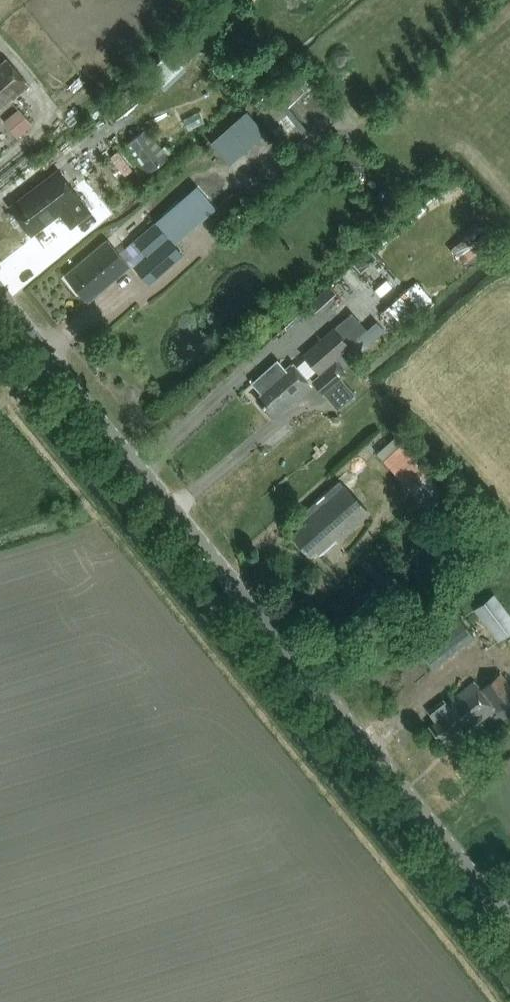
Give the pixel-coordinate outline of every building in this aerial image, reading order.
[(7,60),(0,66),(0,111),(29,86),(7,60)] [(314,88),(300,72),(256,112),(290,151),(310,133),(289,110),(314,88)] [(35,127),(21,111),(7,123),(21,139),(35,127)] [(149,132),(128,146),(148,175),(169,160),(149,132)] [(90,213),(59,172),(11,209),(30,234),(59,212),(71,227),(90,213)] [(175,246),(218,209),(198,186),(155,223),(168,237),(175,246)] [(146,255),(168,237),(155,223),(154,221),(132,239),(146,255)] [(479,228),(458,241),(470,260),(507,236),(500,224),(483,234),(479,228)] [(168,237),(146,255),(133,267),(150,286),(185,257),(177,248),(175,246),(168,237)] [(93,298),(130,267),(107,241),(65,277),(82,296),(87,292),(93,298)] [(417,282),(381,313),(395,330),(432,299),(417,282)] [(330,286),(308,305),(315,312),(336,293),(330,286)] [(320,373),(366,330),(351,313),(304,357),(320,373)] [(279,414),(304,392),(311,386),(294,366),(287,373),(277,361),(252,383),(263,395),(257,400),(269,413),(274,408),(279,414)] [(311,382),(324,396),(348,375),(335,361),(311,382)] [(369,515),(368,513),(375,507),(368,499),(361,505),(339,481),(300,516),(306,523),(292,536),(310,557),(315,552),(319,556),(336,541),(337,543),(369,515)] [(353,629),(380,604),(371,595),(344,620),(353,629)] [(476,611),(501,644),(509,637),(509,617),(495,597),(476,611)] [(475,636),(454,610),(415,641),(436,667),(475,636)] [(506,723),(509,719),(509,685),(500,673),(480,689),(474,682),(447,704),(444,700),(428,712),(436,722),(430,726),(442,741),(447,737),(452,743),(495,710),(506,723)]
